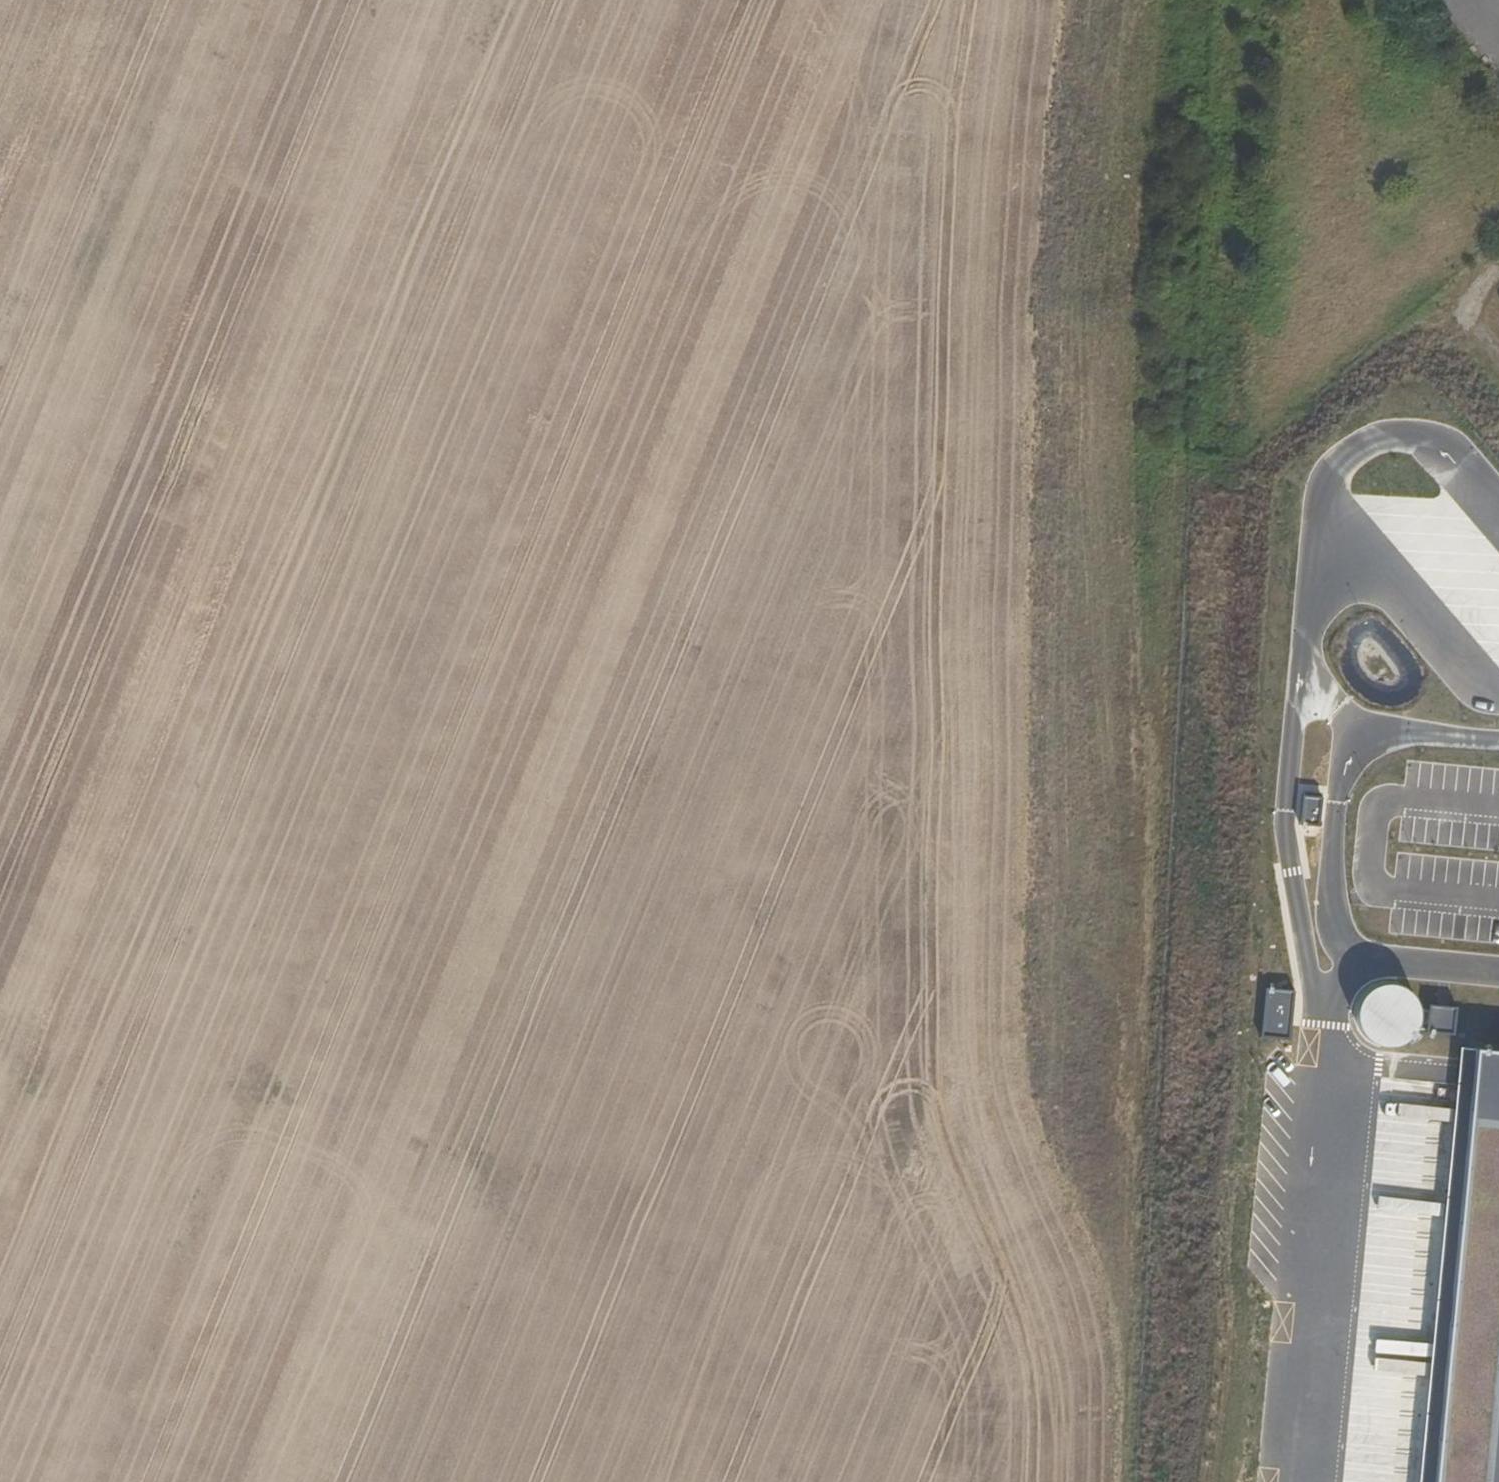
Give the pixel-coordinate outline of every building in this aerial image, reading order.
[(1321,797),(1300,795),(1298,823),(1319,825),(1321,797)] [(1294,991),(1264,989),(1260,1037),(1290,1039),(1294,991)] [(1454,1007),(1429,1005),(1427,1032),(1452,1034),(1454,1007)] [(1459,1047),(1417,1481),(1498,1481),(1498,1051),(1459,1047)]
